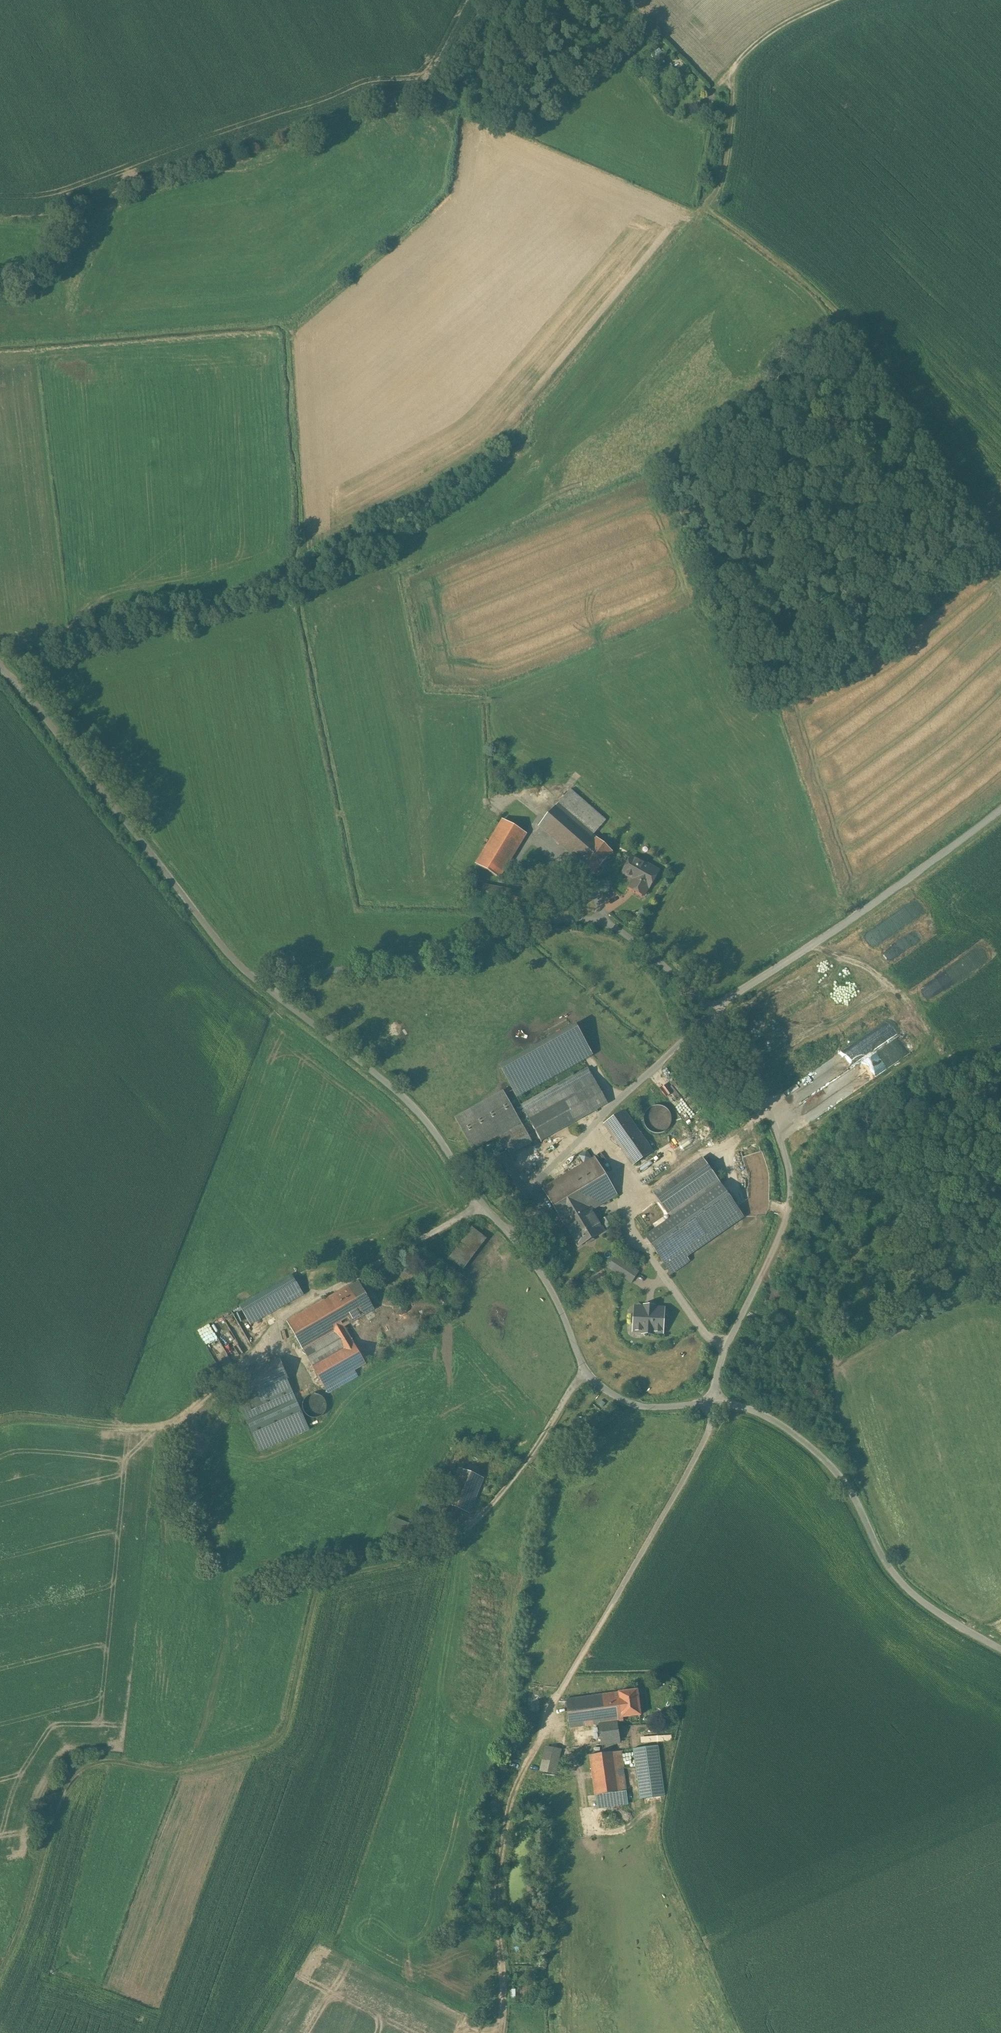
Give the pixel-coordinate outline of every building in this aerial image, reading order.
[(569,790),(539,827),(595,873),(613,851),(593,835),(606,820),(569,790)] [(504,820),(477,864),(499,878),(526,833),(504,820)] [(632,855),(623,872),(635,879),(630,888),(645,896),(659,871),(632,855)] [(576,1029),(504,1069),(519,1097),(591,1056),(576,1029)] [(587,1069),(521,1105),(541,1141),(607,1105),(587,1069)] [(503,1091),(455,1118),(473,1150),(499,1135),(509,1154),(531,1142),(503,1091)] [(690,1126),(696,1121),(678,1098),(672,1103),(690,1126)] [(644,1118),(644,1121),(645,1123),(646,1126),(647,1128),(649,1130),(651,1132),(654,1133),(656,1133),(659,1133),(662,1133),(664,1132),(667,1130),(669,1129),(670,1126),(671,1124),(672,1121),(672,1118),(671,1116),(670,1113),(669,1111),(667,1109),(665,1107),(662,1106),(660,1106),(657,1106),(654,1106),(652,1107),(649,1109),(647,1111),(646,1113),(645,1115),(644,1118)] [(624,1111),(605,1124),(633,1165),(652,1152),(624,1111)] [(595,1158),(543,1189),(565,1226),(592,1210),(617,1195),(595,1158)] [(653,1193),(671,1219),(721,1184),(703,1158),(653,1193)] [(671,1219),(645,1237),(671,1273),(689,1261),(686,1257),(744,1217),(721,1184),(671,1219)] [(592,1210),(565,1226),(578,1247),(605,1232),(592,1210)] [(474,1226),(451,1257),(466,1269),(489,1238),(474,1226)] [(637,1272),(617,1258),(610,1268),(630,1282),(637,1272)] [(293,1276),(240,1306),(250,1324),(303,1294),(293,1276)] [(359,1282),(287,1322),(324,1387),(365,1364),(344,1326),(374,1309),(359,1282)] [(636,1312),(634,1312),(631,1315),(631,1323),(633,1326),(635,1326),(635,1330),(643,1331),(643,1333),(653,1333),(654,1331),(662,1332),(664,1310),(655,1309),(655,1307),(644,1307),(644,1309),(636,1308),(636,1312)] [(207,1345),(219,1339),(211,1324),(199,1330),(207,1345)] [(280,1359),(229,1381),(260,1452),(310,1430),(289,1382),(290,1382),(280,1359)] [(303,1405),(303,1408),(304,1410),(305,1412),(306,1414),(308,1416),(310,1417),(313,1418),(315,1418),(318,1418),(320,1417),(322,1416),(324,1414),(325,1412),(326,1410),(327,1407),(327,1405),(326,1402),(325,1400),(324,1398),(322,1396),(320,1395),(317,1394),(315,1394),(312,1395),(310,1395),(308,1397),(306,1398),(304,1400),(303,1403),(303,1405)] [(461,1470),(447,1503),(468,1512),(482,1479),(461,1470)] [(638,1690),(619,1692),(623,1718),(641,1715),(638,1690)] [(570,1727),(623,1720),(623,1718),(619,1692),(566,1700),(570,1727)] [(541,1770),(555,1774),(563,1746),(549,1742),(541,1770)] [(658,1746),(634,1749),(641,1799),(665,1796),(658,1746)] [(621,1751),(590,1755),(597,1807),(628,1803),(621,1751)] [(499,1814),(503,1803),(496,1801),(492,1812),(499,1814)]
